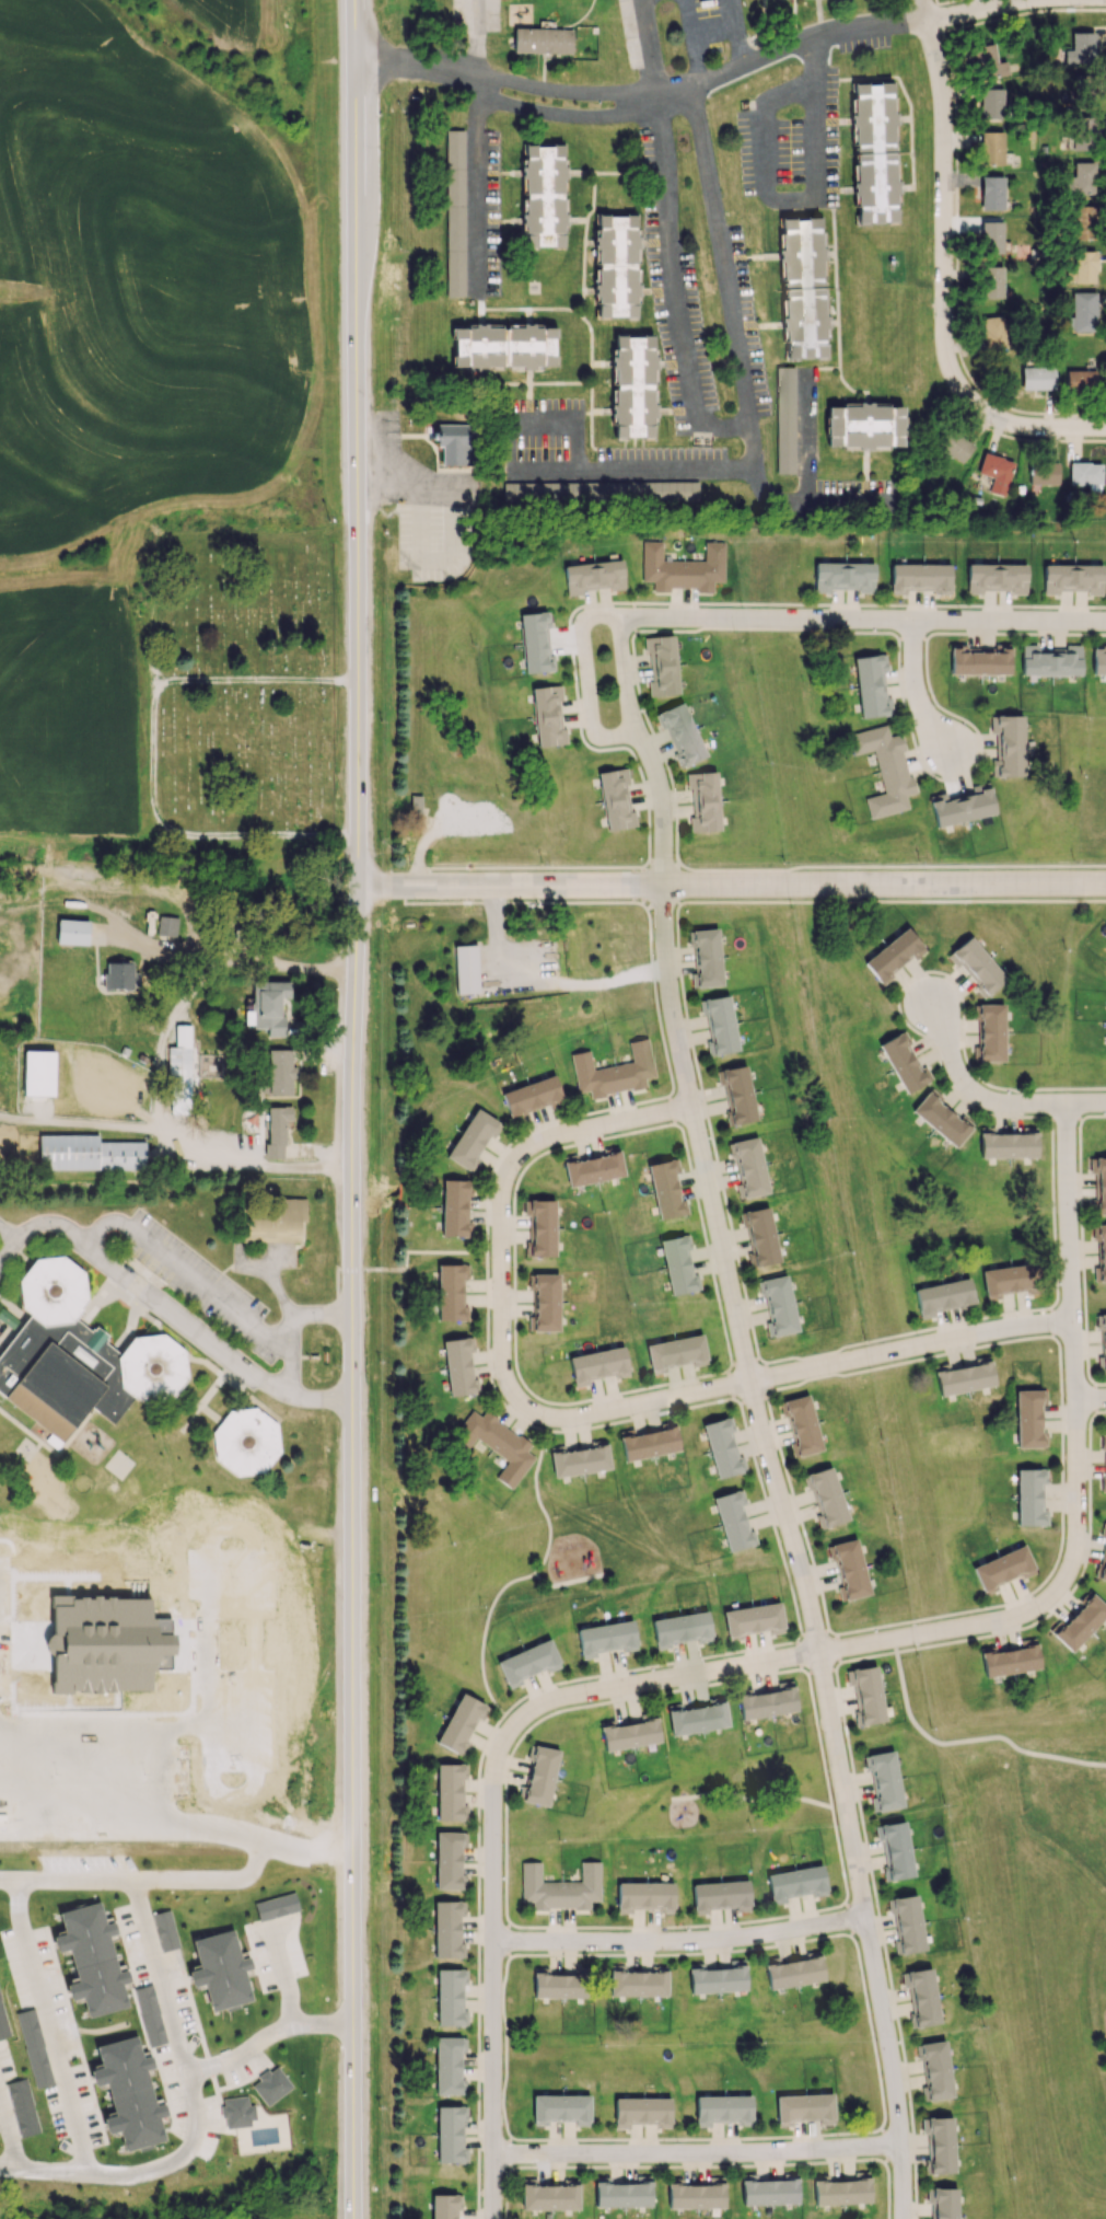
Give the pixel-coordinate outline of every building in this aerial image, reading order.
[(514,54),(515,28),(572,28),(572,55),(514,54)] [(1094,32),(1071,32),(1071,46),(1058,46),(1057,64),(1094,65),(1094,32)] [(1006,61),(995,62),(994,44),(971,46),(974,78),(1007,76),(1006,61)] [(851,81),(865,80),(865,83),(877,84),(876,80),(890,80),(892,96),(894,96),(895,112),(895,116),(894,116),(894,117),(894,120),(896,120),(896,142),(894,143),(895,152),(893,152),(853,154),(852,154),(852,148),(851,143),(851,127),(850,127),(849,123),(850,123),(851,119),(851,118),(849,117),(849,114),(852,114),(852,95),(851,81)] [(1077,104),(1094,103),(1092,87),(1075,89),(1077,104)] [(980,119),(1003,119),(1002,88),(979,88),(980,119)] [(1090,116),(1069,117),(1069,150),(1091,149),(1090,116)] [(464,294),(445,294),(444,129),(463,129),(464,294)] [(981,165),(1003,164),(1002,131),(980,132),(981,165)] [(524,246),(523,147),(561,146),(562,246),(524,246)] [(855,224),(868,224),(869,222),(884,222),(885,223),(896,223),(896,209),(895,193),(898,193),(898,189),(897,189),(897,187),(897,185),(898,185),(897,180),(895,181),(894,174),(896,174),(896,163),(896,161),(894,161),(894,159),(893,152),(852,154),(852,158),(852,160),(852,175),(854,175),(854,182),(850,182),(851,185),(851,186),(853,186),(853,188),(853,190),(852,190),(852,196),(853,196),(853,198),(855,198),(857,205),(853,206),(855,224)] [(1073,162),(1073,176),(1061,176),(1061,194),(1094,194),(1094,162),(1073,162)] [(1003,176),(980,176),(980,210),(1003,209),(1003,176)] [(1070,208),(1071,239),(1094,239),(1093,207),(1070,208)] [(779,217),(819,215),(819,229),(822,229),(823,247),(824,253),(824,259),(823,261),(824,276),(822,277),(823,287),(781,289),(780,279),(780,262),(778,261),(778,257),(779,257),(779,253),(778,253),(778,250),(781,249),(779,217)] [(596,320),(596,217),(635,216),(636,320),(596,320)] [(1001,222),(980,222),(980,253),(1001,254),(1001,222)] [(1095,252),(1068,251),(1067,282),(1094,282),(1095,252)] [(1002,266),(981,266),(982,298),(1002,298),(1002,266)] [(781,289),(782,296),(782,299),(781,298),(781,317),(780,317),(781,321),(782,321),(782,325),(781,326),(781,330),(782,340),(783,360),(798,360),(798,357),(813,357),(814,359),(825,359),(825,339),(827,339),(826,324),(825,324),(825,322),(825,319),(827,319),(827,315),(825,315),(825,298),(823,298),(823,287),(781,289)] [(1071,317),(1066,317),(1066,330),(1094,331),(1095,292),(1071,291),(1071,317)] [(981,317),(983,349),(1006,348),(1004,316),(981,317)] [(451,368),(451,323),(556,323),(556,368),(451,368)] [(613,438),(613,337),(653,337),(653,438),(613,438)] [(1054,367),(1021,366),(1020,389),(1053,389),(1054,367)] [(776,367),(794,367),(795,473),(777,473),(776,367)] [(1065,370),(1065,390),(1094,390),(1094,369),(1065,370)] [(827,405),(838,406),(841,406),(841,403),(858,403),(858,401),(862,401),(862,403),(864,403),(866,403),(866,401),(871,401),(871,403),(886,404),(886,403),(887,403),(887,405),(901,405),(901,415),(903,435),(903,446),(887,444),(887,449),(871,449),(864,449),(858,449),(841,449),(841,446),(826,446),(827,436),(825,436),(825,416),(827,416),(827,405)] [(477,464),(441,464),(441,437),(431,437),(431,423),(477,423),(477,464)] [(935,449),(964,462),(973,443),(944,430),(935,449)] [(978,474),(992,477),(989,492),(1005,496),(1013,460),(982,453),(978,474)] [(1058,462),(1029,463),(1029,485),(1058,484),(1058,462)] [(1100,462),(1069,463),(1069,484),(1088,484),(1088,493),(1101,492),(1100,462)] [(501,481),(698,481),(698,498),(501,498),(501,481)] [(724,542),(704,541),(703,561),(661,560),(661,541),(641,541),(641,581),(652,582),(652,591),(668,592),(668,587),(696,588),(696,592),(712,592),(712,582),(724,582),(724,542)] [(625,589),(621,559),(563,566),(566,593),(609,588),(609,591),(625,589)] [(873,593),(873,563),(815,563),(814,590),(857,591),(857,593),(873,593)] [(950,565),(890,564),(890,594),(906,594),(906,592),(949,592),(950,565)] [(967,592),(1025,592),(1025,565),(967,564),(967,592)] [(1102,593),(1103,565),(1043,564),(1042,592),(1102,593)] [(519,614),(524,673),(554,671),(553,654),(550,654),(546,612),(519,614)] [(650,696),(678,694),(674,635),(643,637),(644,654),(647,654),(650,696)] [(950,673),(1009,675),(1009,645),(995,644),(994,652),(966,652),(966,644),(950,644),(950,673)] [(1080,644),(1064,645),(1064,652),(1038,652),(1037,645),(1021,645),(1021,675),(1080,675),(1080,644)] [(1093,645),(1092,674),(1105,674),(1105,645),(1093,645)] [(853,657),(860,718),(892,715),(890,697),(885,698),(882,671),(887,671),(885,653),(853,657)] [(532,687),(535,746),(566,745),(565,728),(562,728),(559,685),(532,687)] [(706,757),(683,702),(654,714),(660,729),(664,727),(680,767),(706,757)] [(1022,715),(990,715),(990,731),(998,731),(998,760),(991,760),(991,777),(1023,776),(1022,715)] [(869,818),(908,809),(905,796),(915,793),(911,775),(907,776),(901,751),(904,750),(900,733),(888,736),(886,725),(847,734),(852,755),(873,750),(883,793),(864,797),(869,818)] [(636,826),(634,811),(630,811),(625,768),(598,771),(606,831),(636,826)] [(688,773),(691,832),(719,831),(717,771),(688,773)] [(995,814),(989,789),(946,798),(945,792),(929,796),(936,827),(995,814)] [(412,796),(412,817),(424,817),(424,796),(412,796)] [(176,936),(178,917),(158,915),(156,934),(176,936)] [(87,944),(88,920),(56,919),(55,944),(87,944)] [(862,961),(879,984),(913,957),(914,959),(925,951),(907,927),(862,961)] [(721,986),(718,928),(694,930),(696,973),(691,973),(691,987),(721,986)] [(1005,980),(969,936),(946,955),(956,968),(959,966),(985,997),(1005,980)] [(453,946),(456,995),(481,993),(478,945),(453,946)] [(104,961),(104,988),(132,989),(133,962),(104,961)] [(284,1037),(285,1006),(289,1006),(289,981),(251,981),(251,1010),(244,1010),(244,1027),(266,1027),(266,1037),(284,1037)] [(737,1051),(728,995),(698,1000),(701,1014),(707,1013),(711,1042),(705,1042),(708,1056),(737,1051)] [(1002,1003),(978,1004),(979,1061),(1003,1060),(1002,1003)] [(168,1114),(189,1114),(189,1075),(199,1075),(199,1057),(198,1057),(198,1039),(190,1039),(190,1025),(175,1025),(174,1047),(168,1046),(168,1114)] [(904,1094),(929,1081),(903,1031),(878,1044),(904,1094)] [(631,1062),(592,1069),(589,1050),(570,1053),(577,1093),(588,1091),(589,1097),(646,1087),(644,1078),(654,1077),(647,1038),(628,1041),(631,1062)] [(291,1094),(291,1049),(268,1049),(268,1094),(291,1094)] [(755,1120),(745,1065),(715,1070),(718,1085),(726,1084),(731,1111),(724,1112),(727,1126),(755,1120)] [(500,1092),(509,1117),(562,1100),(554,1075),(500,1092)] [(910,1110),(954,1148),(972,1127),(940,1100),(942,1097),(930,1087),(910,1110)] [(283,1121),(291,1120),(291,1106),(266,1107),(267,1158),(284,1157),(283,1121)] [(445,1156),(470,1171),(474,1165),(471,1164),(489,1135),(494,1138),(502,1124),(474,1108),(445,1156)] [(1036,1157),(1035,1127),(1021,1127),(1021,1133),(994,1133),(994,1127),(979,1127),(980,1158),(1036,1157)] [(145,1142),(98,1141),(98,1135),(38,1135),(38,1169),(144,1170),(145,1142)] [(736,1155),(741,1184),(736,1185),(738,1198),(768,1193),(757,1137),(728,1142),(730,1156),(736,1155)] [(623,1176),(618,1146),(605,1149),(606,1155),(563,1163),(567,1186),(623,1176)] [(1096,1157),(1097,1214),(1105,1214),(1105,1157),(1096,1157)] [(675,1160),(688,1215),(663,1222),(650,1167),(675,1160)] [(441,1235),(471,1236),(471,1222),(468,1222),(469,1180),(442,1179),(441,1235)] [(238,1241),(300,1242),(300,1221),(305,1221),(306,1199),(272,1198),(272,1216),(239,1216),(238,1241)] [(554,1200),(531,1200),(531,1242),(527,1242),(527,1256),(554,1256),(554,1200)] [(771,1210),(782,1261),(757,1267),(746,1214),(771,1210)] [(1099,1267),(1093,1267),(1093,1281),(1105,1281),(1105,1224),(1098,1224),(1099,1267)] [(687,1237),(700,1292),(674,1297),(662,1244),(687,1237)] [(37,1260),(19,1281),(25,1309),(31,1320),(0,1359),(0,1396),(62,1447),(92,1415),(116,1431),(136,1401),(144,1407),(172,1403),(189,1380),(187,1352),(164,1336),(135,1340),(121,1356),(106,1345),(110,1338),(97,1328),(92,1333),(77,1321),(90,1303),(88,1274),(66,1259),(37,1260)] [(981,1269),(985,1300),(1001,1298),(1000,1293),(1033,1289),(1031,1278),(1039,1278),(1037,1262),(981,1269)] [(437,1264),(437,1320),(467,1320),(467,1306),(463,1306),(463,1278),(468,1278),(468,1264),(437,1264)] [(558,1331),(559,1274),(534,1274),(533,1331),(558,1331)] [(786,1275),(757,1280),(760,1295),(763,1295),(771,1336),(796,1331),(786,1275)] [(914,1288),(919,1319),(935,1316),(934,1311),(974,1304),(969,1278),(914,1288)] [(1101,1314),(1103,1356),(1096,1356),(1097,1371),(1105,1371),(1105,1313),(1101,1314)] [(645,1343),(650,1374),(666,1372),(666,1366),(691,1362),(691,1366),(706,1364),(702,1335),(645,1343)] [(478,1393),(477,1378),(473,1378),(469,1337),(443,1340),(448,1396),(478,1393)] [(568,1356),(574,1387),(588,1384),(587,1380),(628,1373),(623,1346),(568,1356)] [(993,1387),(989,1356),(973,1358),(973,1365),(948,1368),(948,1364),(934,1366),(937,1394),(993,1387)] [(1015,1390),(1016,1447),(1046,1446),(1045,1432),(1041,1432),(1040,1404),(1045,1404),(1045,1389),(1015,1390)] [(779,1401),(782,1417),(788,1415),(794,1442),(789,1443),(792,1457),(821,1450),(807,1394),(779,1401)] [(211,1432),(214,1460),(236,1476),(263,1473),(280,1450),(276,1424),(254,1407),(227,1410),(211,1432)] [(511,1489),(534,1457),(525,1451),(530,1444),(484,1411),(480,1416),(471,1410),(449,1442),(464,1452),(474,1438),(507,1460),(495,1478),(511,1489)] [(731,1420),(744,1475),(719,1480),(706,1426),(731,1420)] [(620,1437),(624,1460),(679,1450),(675,1427),(620,1437)] [(553,1477),(610,1469),(605,1439),(591,1441),(592,1447),(565,1451),(564,1445),(549,1447),(553,1477)] [(821,1514),(815,1515),(819,1529),(848,1520),(831,1466),(802,1475),(807,1489),(812,1487),(821,1514)] [(1016,1469),(1017,1526),(1047,1525),(1047,1510),(1044,1510),(1043,1469),(1016,1469)] [(742,1491),(754,1546),(729,1551),(717,1496),(742,1491)] [(832,1544),(842,1585),(836,1586),(840,1601),(869,1595),(856,1538),(832,1544)] [(1103,1565),(1096,1564),(1094,1578),(1105,1580),(1105,1543),(1103,1565)] [(971,1566),(981,1592),(1021,1576),(1021,1578),(1035,1573),(1024,1545),(971,1566)] [(1105,1615),(1105,1608),(1088,1591),(1079,1601),(1083,1604),(1062,1625),(1058,1621),(1048,1631),(1070,1652),(1105,1615)] [(722,1611),(727,1637),(768,1631),(769,1633),(783,1631),(779,1602),(722,1611)] [(651,1619),(656,1649),(670,1647),(670,1642),(696,1638),(697,1643),(711,1641),(707,1611),(651,1619)] [(576,1628),(581,1659),(596,1657),(595,1652),(622,1648),(622,1651),(636,1650),(632,1620),(576,1628)] [(984,1677),(1039,1668),(1035,1638),(1021,1640),(1021,1645),(980,1651),(984,1677)] [(496,1660),(507,1689),(521,1683),(519,1679),(545,1668),(547,1672),(560,1667),(549,1639),(496,1660)] [(883,1723),(878,1666),(845,1669),(847,1685),(856,1684),(858,1711),(854,1711),(855,1725),(883,1723)] [(796,1712),(792,1680),(776,1682),(777,1691),(737,1696),(740,1719),(796,1712)] [(436,1744),(460,1755),(477,1718),(482,1720),(489,1706),(459,1692),(436,1744)] [(671,1736),(728,1726),(723,1696),(709,1699),(710,1705),(682,1709),(681,1703),(666,1706),(671,1736)] [(660,1742),(656,1715),(646,1717),(647,1721),(615,1726),(614,1720),(600,1722),(604,1750),(660,1742)] [(523,1802),(547,1807),(558,1750),(534,1745),(523,1802)] [(872,1769),(876,1797),(870,1798),(872,1811),(901,1807),(894,1751),(863,1755),(865,1770),(872,1769)] [(437,1764),(436,1820),(467,1820),(467,1805),(463,1805),(464,1764),(437,1764)] [(884,1839),(890,1880),(912,1877),(905,1821),(874,1825),(876,1840),(884,1839)] [(465,1889),(465,1874),(462,1874),(462,1833),(436,1833),(435,1888),(465,1889)] [(600,1861),(580,1861),(580,1881),(540,1881),(540,1861),(521,1861),(520,1901),(532,1901),(532,1908),(589,1909),(589,1900),(599,1900),(600,1861)] [(766,1873),(770,1904),(786,1902),(785,1896),(811,1893),(812,1896),(825,1894),(822,1866),(766,1873)] [(692,1883),(693,1911),(749,1908),(748,1880),(692,1883)] [(672,1912),(673,1883),(617,1882),(616,1913),(631,1913),(631,1908),(658,1908),(658,1912),(672,1912)] [(257,1918),(253,1903),(294,1891),(299,1906),(257,1918)] [(925,1950),(915,1894),(891,1898),(901,1954),(925,1950)] [(434,1957),(462,1957),(461,1900),(433,1901),(434,1957)] [(127,2007),(121,1982),(122,1982),(111,1935),(116,1933),(112,1918),(103,1920),(99,1902),(58,1911),(63,1934),(52,1936),(57,1955),(69,1952),(75,1980),(65,1982),(70,2002),(83,1999),(87,2017),(127,2007)] [(161,1952),(179,1947),(169,1909),(151,1914),(161,1952)] [(211,2023),(245,2013),(220,1927),(186,1937),(211,2023)] [(768,1989),(824,1981),(819,1951),(805,1952),(806,1959),(780,1962),(779,1956),(764,1959),(768,1989)] [(745,1990),(744,1965),(703,1967),(703,1963),(688,1964),(689,1993),(745,1990)] [(666,1996),(666,1966),(655,1966),(655,1972),(624,1972),(624,1965),(609,1965),(609,1995),(666,1996)] [(533,1998),(584,1997),(584,1967),(575,1967),(575,1974),(550,1975),(550,1969),(533,1969),(533,1998)] [(917,2027),(939,2023),(931,1967),(900,1972),(903,1989),(910,1988),(917,2027)] [(463,2011),(464,1969),(437,1969),(436,2025),(467,2025),(467,2011),(463,2011)] [(8,2036),(0,1995),(0,2038),(8,2036)] [(52,2084),(34,2008),(15,2012),(34,2088),(52,2084)] [(163,2141),(158,2117),(166,2115),(163,2100),(153,2102),(146,2069),(153,2067),(150,2055),(141,2057),(136,2036),(95,2045),(100,2068),(89,2070),(93,2085),(105,2082),(112,2116),(103,2118),(107,2136),(120,2133),(123,2150),(163,2141)] [(460,2079),(461,2051),(465,2051),(465,2037),(435,2037),(434,2094),(465,2094),(465,2079),(460,2079)] [(929,2100),(953,2097),(944,2040),(920,2043),(929,2100)] [(250,2082),(264,2105),(292,2089),(277,2065),(250,2082)] [(40,2132),(26,2077),(5,2083),(19,2137),(40,2132)] [(775,2095),(776,2121),(818,2119),(818,2124),(834,2123),(832,2093),(775,2095)] [(589,2095),(532,2095),(532,2121),(574,2121),(574,2126),(590,2125),(589,2095)] [(694,2096),(695,2126),(711,2126),(711,2121),(751,2120),(751,2095),(694,2096)] [(225,2127),(253,2126),(252,2104),(247,2105),(247,2097),(220,2098),(221,2118),(225,2118),(225,2127)] [(669,2097),(614,2098),(614,2129),(628,2128),(628,2123),(658,2123),(658,2127),(670,2127),(669,2097)] [(463,2147),(464,2106),(437,2105),(436,2162),(467,2162),(467,2148),(463,2147)] [(952,2116),(921,2117),(922,2133),(929,2133),(930,2173),(954,2173),(952,2116)] [(855,2180),(826,2181),(826,2175),(812,2175),(813,2205),(870,2203),(868,2172),(854,2172),(855,2180)] [(637,2182),(594,2183),(595,2207),(651,2206),(651,2175),(637,2175),(637,2182)] [(667,2208),(724,2207),(723,2177),(710,2177),(710,2184),(667,2184),(667,2208)] [(521,2208),(578,2210),(578,2180),(565,2179),(565,2185),(537,2185),(537,2179),(521,2179),(521,2208)] [(957,2188),(933,2187),(932,2218),(956,2218),(957,2188)] [(431,2218),(458,2218),(459,2194),(431,2194),(431,2218)]
